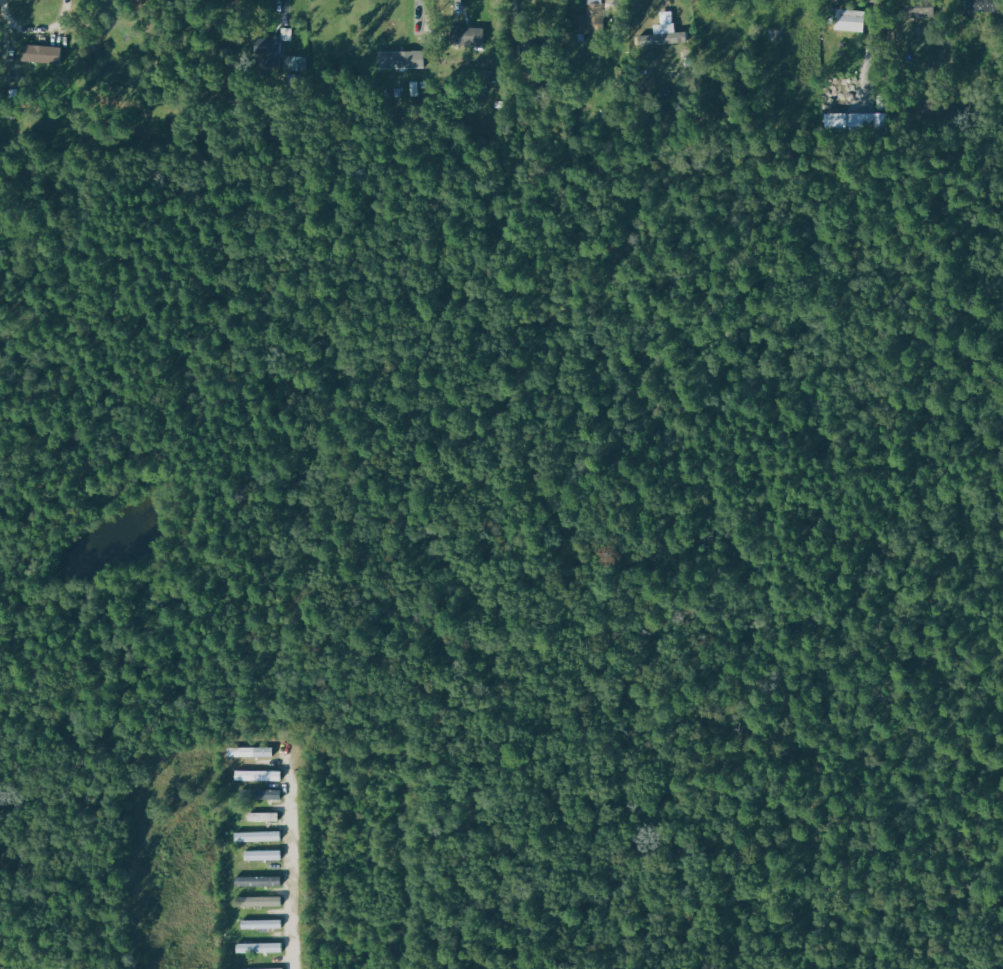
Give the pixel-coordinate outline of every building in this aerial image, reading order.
[(602,33),(603,0),(589,0),(588,15),(574,14),(574,32),(602,33)] [(968,12),(993,11),(993,0),(968,0),(968,12)] [(833,31),(863,32),(864,10),(834,9),(833,31)] [(647,35),(648,46),(676,43),(675,23),(654,25),(655,35),(647,35)] [(280,58),(281,40),(293,41),(294,29),(283,27),(282,38),(257,36),(255,56),(280,58)] [(449,46),(483,47),(483,28),(450,27),(449,46)] [(24,63),(61,64),(62,46),(25,44),(24,63)] [(376,52),(376,68),(418,68),(418,51),(376,52)] [(825,127),(881,128),(881,114),(825,113),(825,127)] [(228,756),(275,757),(275,747),(228,747),(228,756)] [(285,781),(285,770),(237,770),(237,780),(285,781)] [(285,798),(285,789),(251,790),(251,799),(285,798)] [(282,812),(253,812),(253,821),(282,821),(282,812)] [(239,842),(285,841),(285,831),(239,832),(239,842)] [(286,849),(247,851),(247,861),(286,859),(286,849)] [(286,876),(238,876),(238,885),(286,886),(286,876)] [(240,896),(240,906),(286,906),(286,896),(240,896)] [(243,920),(243,930),(286,929),(286,919),(243,920)] [(287,942),(240,943),(240,953),(287,952),(287,942)]
